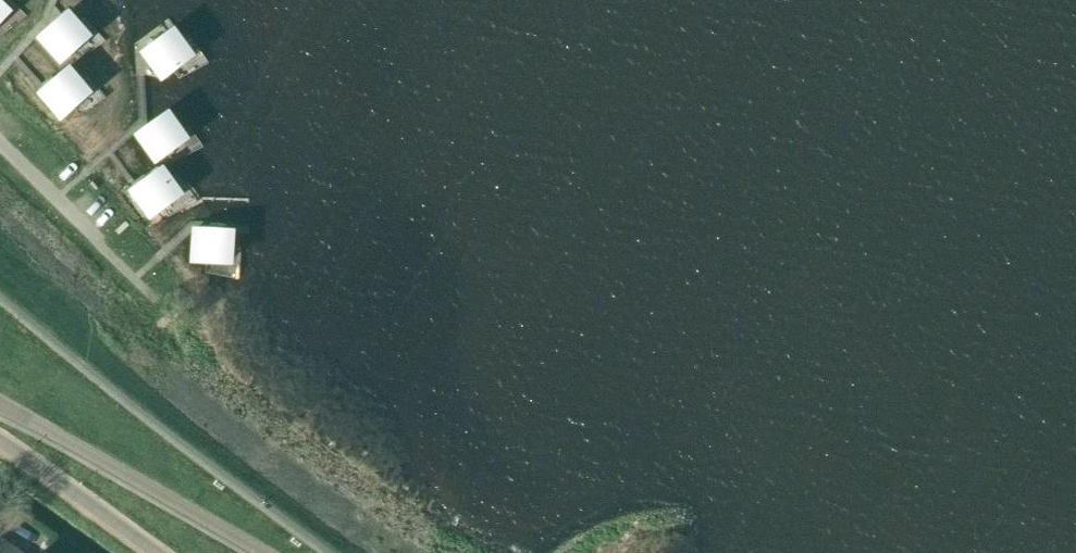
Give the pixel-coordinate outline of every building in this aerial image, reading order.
[(40,38),(62,63),(87,42),(65,17),(40,38)] [(143,53),(163,80),(190,60),(170,34),(143,53)] [(61,119),(86,97),(65,72),(40,94),(61,119)] [(138,136),(157,163),(184,144),(165,117),(138,136)] [(132,192),(151,218),(178,199),(159,172),(132,192)] [(194,232),(193,263),(198,263),(228,263),(229,232),(194,232)] [(0,539),(0,552),(21,552),(0,539)]
